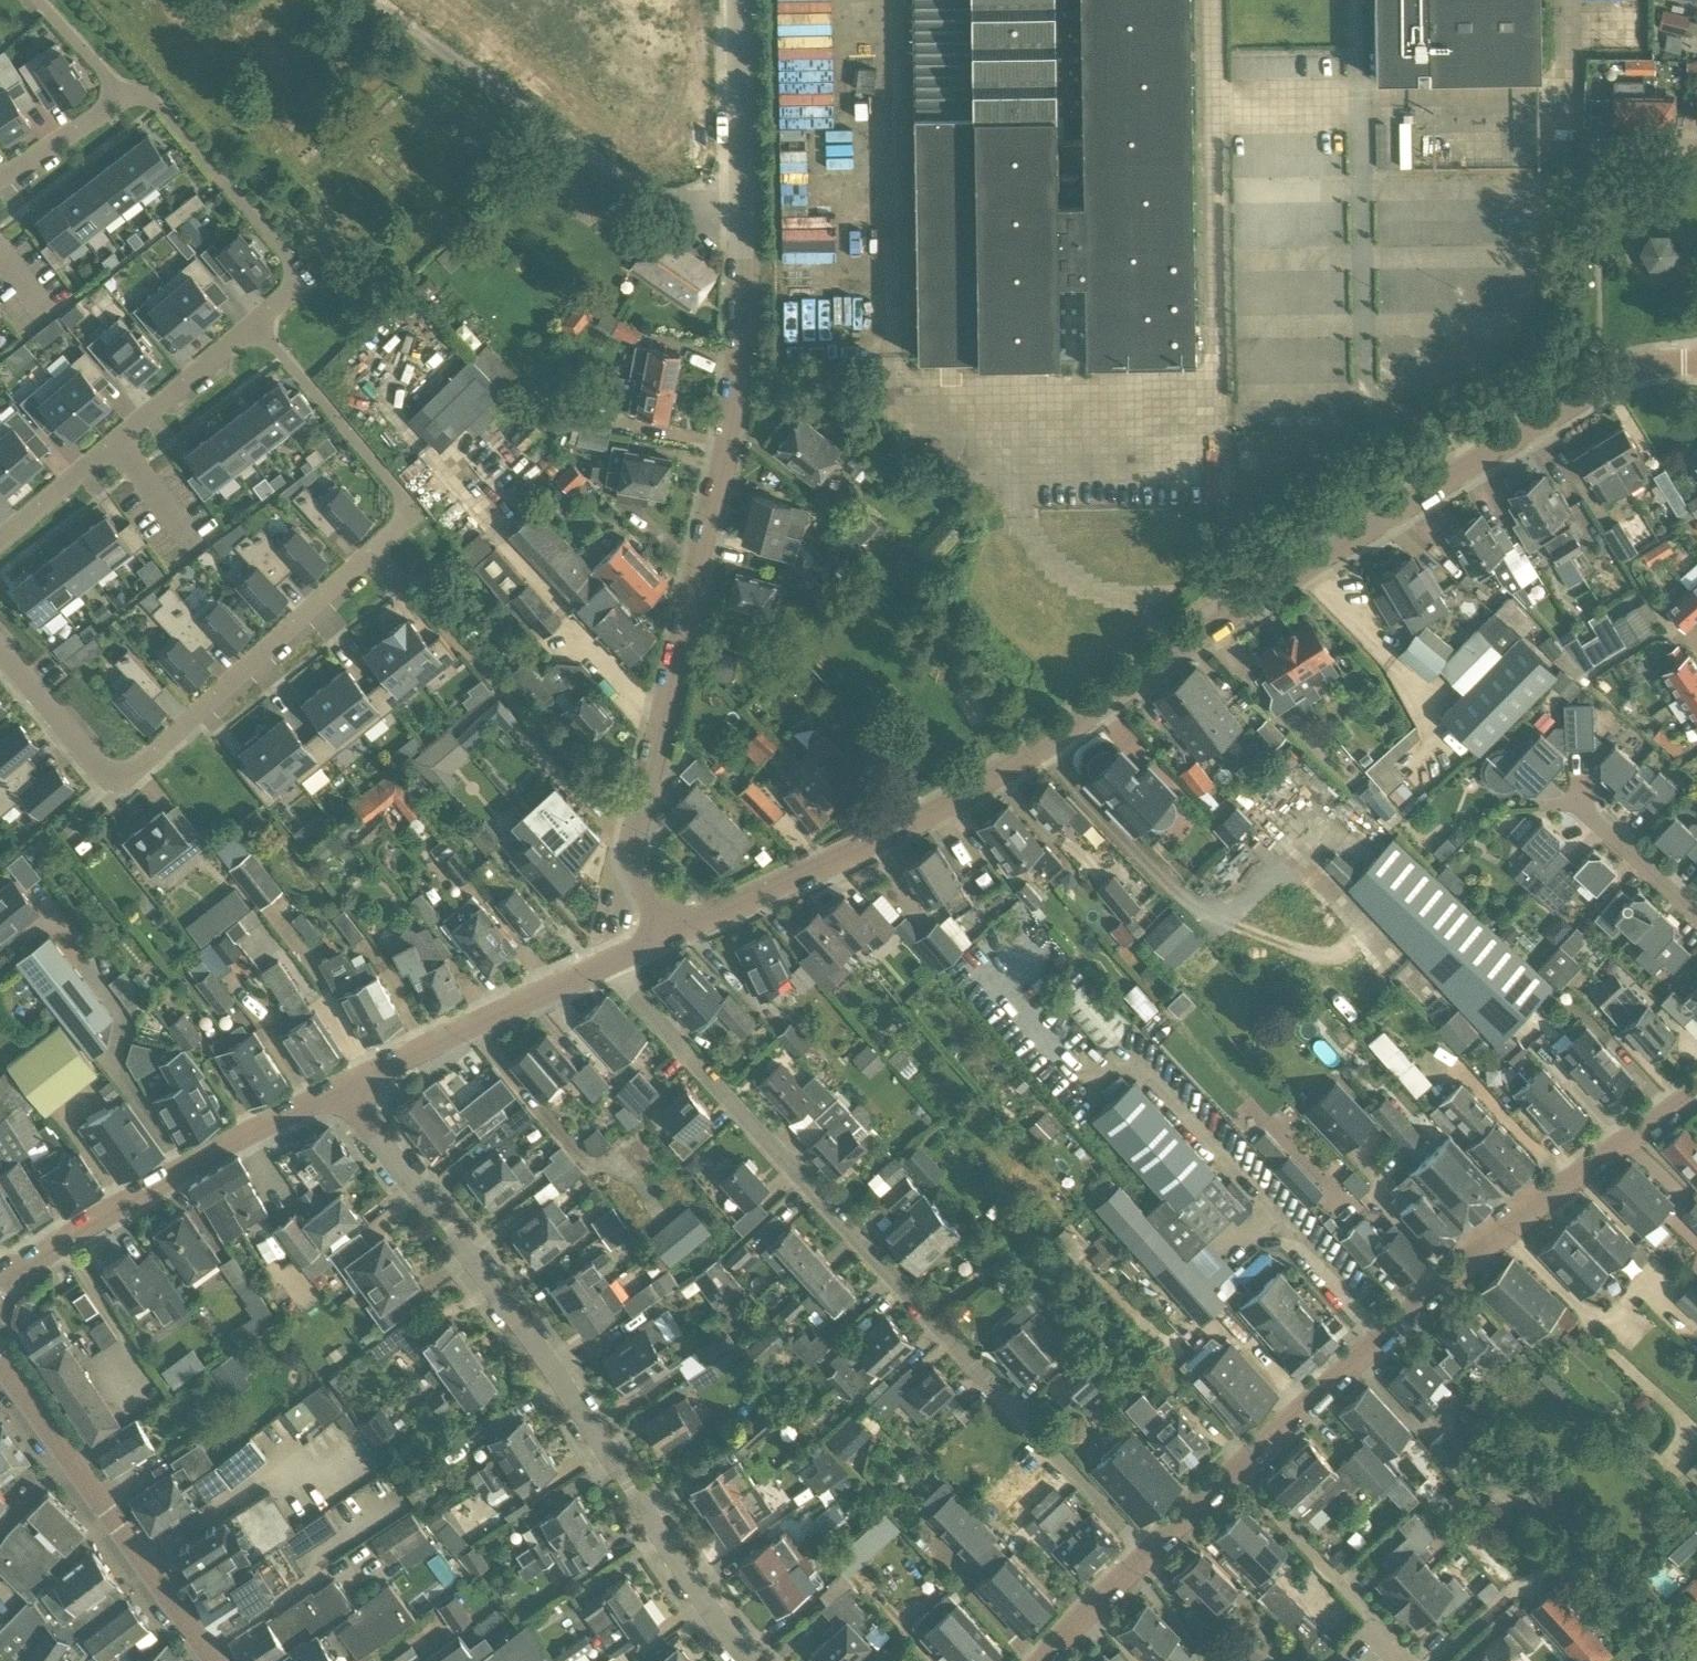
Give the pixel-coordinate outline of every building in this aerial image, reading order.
[(837,175),(831,0),(775,0),(778,94),(775,94),(779,211),(802,210),(803,221),(778,222),(779,259),(835,257),(833,211),(806,212),(803,124),(814,123),(816,175),(837,175)] [(1187,355),(1191,355),(1186,0),(911,0),(916,355),(975,355),(975,357),(1057,356),(1057,354),(1083,354),(1083,356),(1187,355)] [(1378,3),(1374,3),(1375,78),(1417,78),(1417,67),(1427,67),(1427,78),(1539,77),(1538,0),(1378,0),(1378,3)] [(1588,10),(1587,42),(1630,43),(1630,11),(1588,10)] [(1685,35),(1686,31),(1689,16),(1663,10),(1658,28),(1685,35)] [(19,66),(35,90),(48,82),(60,100),(62,104),(86,89),(78,78),(83,75),(73,60),(69,63),(55,42),(19,66)] [(1641,61),(1632,61),(1632,73),(1641,74),(1641,61)] [(1641,61),(1641,74),(1650,74),(1650,61),(1641,61)] [(1688,62),(1688,78),(1696,78),(1696,62),(1688,62)] [(31,124),(13,97),(26,89),(20,79),(7,88),(1,78),(0,78),(0,128),(8,139),(12,137),(15,140),(29,131),(26,127),(31,124)] [(1643,129),(1643,97),(1643,81),(1614,81),(1614,96),(1613,120),(1622,120),(1622,126),(1628,126),(1629,128),(1643,129)] [(1643,97),(1643,129),(1656,129),(1657,126),(1663,126),(1663,121),(1672,121),(1672,97),(1643,97)] [(1608,120),(1608,100),(1591,99),(1591,120),(1608,120)] [(163,153),(149,134),(130,149),(158,185),(158,184),(155,180),(177,163),(167,150),(163,153)] [(158,185),(130,149),(112,163),(140,199),(158,185)] [(140,199),(112,163),(94,176),(119,208),(136,195),(139,199),(140,199)] [(119,208),(94,176),(76,190),(104,226),(105,226),(102,222),(119,208)] [(104,226),(76,190),(59,203),(58,203),(86,240),(104,226)] [(184,219),(205,203),(196,192),(175,208),(184,219)] [(64,250),(82,236),(85,241),(86,240),(58,203),(38,218),(53,238),(41,248),(57,269),(71,259),(64,250)] [(166,233),(184,219),(175,208),(174,207),(156,221),(162,228),(166,233)] [(193,212),(181,222),(197,242),(209,233),(193,212)] [(151,236),(162,228),(156,221),(153,217),(143,225),(151,236)] [(184,237),(174,226),(166,233),(176,244),(184,237)] [(659,226),(645,246),(705,287),(720,266),(659,226)] [(135,249),(144,242),(135,231),(126,237),(135,249)] [(1678,252),(1667,232),(1646,232),(1635,251),(1645,270),(1667,271),(1678,252)] [(201,251),(220,274),(230,265),(248,285),(252,282),(254,285),(267,274),(264,271),(269,267),(260,257),(264,254),(252,240),(248,243),(240,233),(220,249),(213,241),(201,251)] [(705,287),(645,246),(631,267),(690,308),(705,287)] [(113,253),(102,261),(108,269),(119,261),(113,253)] [(196,256),(164,283),(201,325),(204,322),(206,325),(219,314),(217,311),(221,308),(204,288),(215,279),(196,256)] [(111,291),(115,288),(116,281),(112,276),(104,283),(111,291)] [(133,309),(152,332),(163,322),(180,342),(184,339),(187,342),(200,331),(197,328),(201,325),(164,283),(133,309)] [(830,317),(846,317),(845,292),(780,295),(781,337),(831,335),(830,317)] [(87,344),(109,369),(120,360),(137,380),(141,376),(143,379),(156,368),(154,365),(158,362),(149,352),(153,348),(141,334),(137,338),(119,317),(87,344)] [(639,327),(618,318),(612,333),(633,342),(639,327)] [(64,329),(56,319),(50,324),(58,334),(64,329)] [(486,344),(471,359),(501,390),(516,375),(486,344)] [(630,377),(674,385),(680,353),(636,345),(630,377)] [(52,374),(51,375),(90,420),(93,417),(95,420),(108,409),(106,406),(110,403),(93,383),(104,373),(85,351),(54,377),(52,374)] [(471,359),(470,358),(409,419),(441,451),(502,391),(501,390),(471,359)] [(674,385),(630,377),(598,371),(596,385),(617,390),(618,388),(631,390),(628,408),(668,416),(674,385)] [(20,401),(41,426),(52,417),(69,437),(73,434),(76,437),(89,426),(86,423),(90,420),(51,375),(20,401)] [(280,382),(261,397),(289,433),(290,433),(286,428),(309,412),(298,398),(294,402),(280,382)] [(0,401),(0,422),(18,406),(8,395),(0,401)] [(289,433),(261,397),(243,411),(271,447),(289,433)] [(0,423),(0,451),(22,477),(25,474),(28,477),(41,466),(38,463),(42,460),(25,440),(36,431),(17,408),(0,423)] [(271,447),(243,411),(225,424),(253,461),(254,460),(251,456),(267,443),(270,448),(271,447)] [(585,414),(582,429),(608,434),(611,418),(585,414)] [(774,452),(815,483),(840,450),(800,419),(774,452)] [(510,437),(522,450),(542,432),(528,420),(510,437)] [(337,430),(330,421),(323,427),(330,436),(337,430)] [(253,461),(225,424),(208,438),(207,437),(235,474),(253,461)] [(1622,425),(1597,441),(1613,466),(1612,466),(1629,494),(1650,481),(1646,475),(1651,472),(1622,425)] [(608,434),(582,429),(579,444),(606,449),(608,434)] [(235,474),(207,437),(187,453),(199,469),(188,477),(204,498),(235,474)] [(1613,466),(1597,441),(1572,456),(1600,501),(1613,494),(1600,474),(1612,466),(1613,466)] [(612,443),(608,466),(667,476),(670,457),(627,450),(628,446),(612,443)] [(316,447),(306,455),(314,466),(325,458),(316,447)] [(2,494),(6,491),(9,494),(21,483),(19,480),(22,477),(0,451),(0,492),(2,494)] [(306,472),(314,466),(309,460),(301,466),(306,472)] [(597,477),(599,465),(584,463),(582,474),(597,477)] [(571,494),(586,480),(572,465),(557,479),(571,494)] [(667,476),(608,466),(605,483),(618,486),(616,498),(621,499),(637,501),(639,491),(664,495),(667,476)] [(1694,516),(1689,508),(1664,469),(1652,477),(1677,517),(1679,516),(1683,523),(1691,517),(1694,516)] [(275,488),(285,480),(280,473),(269,481),(275,488)] [(1524,486),(1586,587),(1589,586),(1571,556),(1581,549),(1568,527),(1570,526),(1562,514),(1564,512),(1565,514),(1568,512),(1568,511),(1572,509),(1557,485),(1549,489),(1541,475),(1524,486)] [(293,497),(305,486),(308,483),(302,476),(281,492),(289,501),(293,497)] [(266,495),(275,488),(269,481),(268,479),(259,486),(266,495)] [(317,499),(305,486),(293,497),(328,535),(339,526),(350,539),(370,521),(352,501),(354,498),(346,489),(343,492),(335,483),(317,499)] [(1586,587),(1524,486),(1508,496),(1514,506),(1508,510),(1517,522),(1512,526),(1528,550),(1542,541),(1557,565),(1558,564),(1576,593),(1586,587)] [(747,517),(785,527),(783,533),(800,538),(804,525),(802,525),(806,509),(753,495),(747,517)] [(1696,514),(1696,496),(1686,502),(1690,507),(1689,508),(1694,516),(1696,514)] [(882,522),(865,506),(843,531),(860,546),(882,522)] [(534,509),(534,510),(508,535),(576,605),(571,609),(573,612),(604,582),(534,509)] [(86,530),(115,567),(146,543),(130,522),(118,530),(106,514),(86,530)] [(1479,514),(1462,524),(1491,572),(1492,571),(1499,582),(1501,580),(1508,592),(1521,585),(1509,565),(1521,558),(1503,529),(1493,536),(1479,514)] [(779,549),(783,533),(785,527),(747,517),(741,540),(779,549)] [(944,518),(915,549),(932,565),(960,534),(944,518)] [(1618,520),(1616,522),(1603,531),(1602,531),(1602,532),(1620,561),(1621,560),(1621,561),(1638,551),(1618,520)] [(1491,572),(1462,524),(1445,535),(1469,573),(1472,572),(1477,581),(1491,572)] [(234,545),(246,534),(237,525),(225,535),(234,545)] [(246,534),(284,575),(294,566),(306,579),(325,562),(292,525),(275,541),(261,527),(250,537),(247,533),(246,534)] [(115,567),(86,530),(86,531),(69,544),(97,580),(98,580),(95,576),(111,563),(114,567),(115,567)] [(246,534),(234,545),(251,563),(234,579),(267,615),(287,597),(275,584),(284,575),(246,534)] [(843,576),(864,555),(844,536),(835,546),(845,556),(834,567),(843,576)] [(608,553),(652,598),(667,583),(624,538),(608,553)] [(1656,548),(1662,558),(1671,569),(1682,561),(1674,550),(1673,551),(1668,541),(1656,548)] [(97,580),(69,544),(51,558),(79,594),(97,580)] [(495,546),(471,567),(503,604),(496,611),(508,626),(522,614),(542,636),(561,620),(527,580),(525,582),(495,546)] [(1662,558),(1656,548),(1643,556),(1649,565),(1662,558)] [(652,598),(608,553),(594,567),(638,612),(652,598)] [(1393,567),(1426,621),(1447,609),(1437,592),(1441,589),(1431,572),(1422,578),(1410,557),(1393,567)] [(79,594),(51,558),(33,572),(58,604),(75,590),(78,595),(79,594)] [(786,565),(820,600),(829,590),(795,558),(786,565)] [(1426,621),(1393,567),(1377,577),(1390,599),(1378,606),(1389,622),(1400,615),(1410,631),(1426,621)] [(58,604),(33,572),(15,586),(29,605),(25,608),(35,621),(58,604)] [(782,585),(738,573),(730,603),(765,612),(769,596),(778,599),(782,585)] [(655,635),(604,582),(573,612),(587,626),(588,625),(626,663),(655,635)] [(194,610),(170,585),(159,596),(206,647),(216,638),(228,651),(247,634),(211,594),(194,610)] [(1689,589),(1666,609),(1682,628),(1696,615),(1696,598),(1689,589)] [(818,601),(807,590),(796,601),(806,612),(818,601)] [(113,597),(118,604),(126,598),(121,591),(113,597)] [(163,602),(158,596),(153,591),(141,600),(152,612),(163,602)] [(189,687),(209,669),(206,666),(192,652),(201,643),(205,648),(206,647),(159,596),(158,596),(163,602),(152,612),(173,635),(156,651),(189,687)] [(1501,604),(1495,611),(1494,611),(1522,634),(1523,633),(1533,623),(1508,598),(1501,604)] [(1612,622),(1627,645),(1661,624),(1646,600),(1612,622)] [(100,621),(112,612),(104,603),(93,612),(100,621)] [(1520,636),(1522,634),(1494,611),(1477,629),(1502,653),(1520,636)] [(425,682),(457,656),(440,635),(429,644),(409,619),(406,622),(405,621),(387,635),(425,682)] [(95,630),(86,620),(78,626),(86,637),(95,630)] [(1317,666),(1322,673),(1326,680),(1336,673),(1328,659),(1331,657),(1308,621),(1294,630),(1317,666)] [(1413,634),(1398,653),(1429,680),(1439,668),(1463,692),(1439,715),(1478,753),(1558,675),(1520,636),(1502,653),(1477,629),(1454,650),(1445,659),(1430,647),(1439,637),(1425,625),(1416,636),(1413,634)] [(1615,627),(1600,636),(1612,655),(1627,645),(1615,627)] [(1294,630),(1271,644),(1303,694),(1308,702),(1319,695),(1313,687),(1309,681),(1322,673),(1317,666),(1294,630)] [(75,633),(65,641),(73,651),(84,643),(75,633)] [(386,635),(387,636),(367,652),(387,677),(377,685),(394,707),(425,682),(387,635),(386,635)] [(1584,671),(1594,665),(1576,636),(1561,645),(1584,671)] [(1454,650),(1439,637),(1430,647),(1445,659),(1454,650)] [(1303,694),(1271,644),(1258,653),(1270,674),(1260,680),(1270,696),(1269,708),(1272,713),(1274,712),(1275,714),(1293,703),(1292,701),(1303,694)] [(1696,684),(1696,668),(1687,654),(1684,656),(1677,646),(1667,653),(1674,663),(1662,672),(1679,696),(1696,684)] [(84,658),(77,650),(64,659),(73,668),(84,658)] [(127,709),(145,728),(164,710),(152,698),(163,688),(128,650),(115,661),(129,676),(112,692),(119,700),(116,702),(124,711),(127,709)] [(541,675),(526,659),(509,674),(529,696),(533,693),(544,705),(553,696),(565,709),(573,702),(565,692),(574,684),(564,673),(555,681),(546,670),(541,675)] [(1173,682),(1220,742),(1241,725),(1194,666),(1173,682)] [(326,683),(325,684),(363,731),(394,707),(377,685),(366,694),(347,669),(326,685),(326,683)] [(1563,672),(1553,683),(1568,697),(1578,686),(1563,672)] [(573,702),(565,709),(564,710),(589,737),(611,717),(587,689),(585,691),(576,681),(574,684),(565,692),(573,702)] [(1220,742),(1173,682),(1152,699),(1199,758),(1220,742)] [(324,684),(325,685),(305,701),(325,726),(315,735),(332,756),(363,731),(325,684),(324,684)] [(1679,696),(1696,720),(1696,719),(1696,684),(1679,696)] [(478,701),(472,693),(463,700),(469,708),(478,701)] [(1633,768),(1634,769),(1638,765),(1615,744),(1610,749),(1593,733),(1592,703),(1577,704),(1580,748),(1592,748),(1593,758),(1598,763),(1594,767),(1604,776),(1600,779),(1613,791),(1633,768)] [(1540,732),(1528,744),(1555,769),(1567,756),(1562,752),(1565,749),(1580,748),(1577,704),(1563,705),(1564,726),(1554,726),(1545,736),(1540,732)] [(1384,723),(1397,736),(1408,725),(1395,712),(1384,723)] [(1267,717),(1266,718),(1257,728),(1276,747),(1287,736),(1267,717)] [(263,733),(301,781),(332,756),(315,735),(304,743),(284,718),(264,734),(263,733)] [(459,736),(467,745),(481,732),(473,723),(459,736)] [(3,771),(0,774),(0,795),(29,770),(36,764),(27,754),(37,746),(20,726),(0,743),(0,767),(3,771)] [(1663,745),(1672,735),(1661,726),(1653,736),(1663,745)] [(753,740),(768,753),(777,743),(763,729),(753,740)] [(245,744),(247,747),(243,751),(263,776),(252,785),(268,806),(281,796),(278,792),(296,777),(300,781),(301,781),(263,733),(262,734),(263,735),(259,738),(256,735),(245,744)] [(415,734),(404,743),(413,753),(423,744),(415,734)] [(1683,744),(1672,735),(1663,745),(1674,754),(1683,744)] [(806,754),(798,761),(832,807),(838,803),(839,804),(855,792),(831,763),(843,753),(829,736),(825,736),(820,737),(816,739),(813,741),(811,744),(808,748),(807,751),(806,754)] [(1555,769),(1528,744),(1516,757),(1512,754),(1508,752),(1503,752),(1498,753),(1494,755),(1490,758),(1486,754),(1485,755),(1489,759),(1486,763),(1485,768),(1484,773),(1485,777),(1487,782),(1490,785),(1494,788),(1499,790),(1504,790),(1509,790),(1512,788),(1513,787),(1517,784),(1530,797),(1555,769)] [(458,781),(450,772),(429,747),(414,759),(435,785),(442,794),(458,781)] [(1147,822),(1151,825),(1156,826),(1160,826),(1165,825),(1172,818),(1174,813),(1174,808),(1173,804),(1170,800),(1167,797),(1171,792),(1155,775),(1149,780),(1141,772),(1136,776),(1116,756),(1114,754),(1112,753),(1110,752),(1108,751),(1106,751),(1104,751),(1101,751),(1099,752),(1097,752),(1095,754),(1094,755),(1092,757),(1091,759),(1090,761),(1089,763),(1089,765),(1089,767),(1089,770),(1089,772),(1090,774),(1091,776),(1093,778),(1113,799),(1108,803),(1133,829),(1144,818),(1147,822)] [(1374,759),(1368,751),(1359,758),(1365,766),(1374,759)] [(716,775),(697,756),(680,774),(689,783),(696,776),(706,785),(716,775)] [(832,807),(798,761),(785,771),(796,785),(786,792),(812,827),(827,814),(826,812),(832,807)] [(1196,761),(1179,773),(1197,796),(1214,783),(1196,761)] [(0,795),(0,815),(19,800),(34,818),(71,786),(54,766),(37,780),(29,770),(0,795)] [(1641,775),(1634,769),(1633,768),(1613,791),(1635,811),(1644,802),(1655,813),(1677,788),(1659,771),(1649,782),(1641,775)] [(1686,772),(1678,781),(1684,787),(1692,777),(1686,772)] [(364,820),(392,797),(403,788),(391,773),(352,805),(364,820)] [(404,789),(414,800),(431,786),(421,774),(403,788),(404,789)] [(1395,808),(1371,781),(1362,790),(1367,796),(1365,798),(1383,818),(1395,808)] [(734,790),(753,810),(764,800),(751,786),(748,789),(741,782),(734,790)] [(1065,794),(1062,798),(1046,782),(1027,800),(1053,827),(1064,816),(1080,832),(1091,821),(1065,794)] [(556,783),(513,822),(528,840),(511,855),(549,896),(577,870),(575,868),(600,835),(587,820),(587,819),(556,783)] [(673,807),(686,819),(679,826),(723,870),(742,851),(740,849),(750,838),(696,784),(673,807)] [(993,816),(1033,867),(1036,864),(1048,878),(1064,864),(1044,843),(1040,847),(1008,805),(993,816)] [(177,826),(166,812),(163,808),(125,839),(127,841),(124,844),(135,857),(138,855),(150,870),(177,849),(185,859),(207,842),(187,817),(177,826)] [(1227,842),(1244,827),(1233,815),(1228,815),(1214,829),(1227,842)] [(1696,855),(1696,821),(1692,821),(1687,826),(1674,815),(1653,837),(1676,858),(1684,849),(1694,858),(1696,855)] [(1033,867),(993,816),(979,827),(1002,858),(998,861),(1006,873),(1023,861),(1029,870),(1033,867)] [(364,846),(382,830),(372,817),(353,834),(364,846)] [(1144,818),(1133,829),(1150,848),(1162,836),(1151,825),(1147,822),(1144,818)] [(316,866),(332,852),(330,849),(355,829),(346,819),(306,853),(316,866)] [(1545,880),(1567,857),(1557,848),(1564,841),(1542,820),(1521,842),(1534,854),(1526,862),(1545,880)] [(484,827),(480,829),(471,836),(485,854),(498,844),(484,827)] [(56,839),(48,829),(23,850),(32,860),(56,839)] [(310,837),(305,831),(300,831),(294,835),(301,844),(310,837)] [(1447,837),(1455,845),(1465,835),(1460,831),(1452,831),(1447,837)] [(220,848),(230,864),(252,850),(241,834),(220,848)] [(1442,858),(1455,845),(1447,837),(1434,849),(1442,858)] [(1347,886),(1497,1043),(1551,984),(1392,838),(1347,886)] [(936,845),(918,857),(955,914),(972,903),(936,845)] [(439,860),(458,882),(472,871),(453,848),(439,860)] [(1567,857),(1545,880),(1534,893),(1553,911),(1565,898),(1582,880),(1595,892),(1616,869),(1593,848),(1577,866),(1567,857)] [(280,891),(250,854),(229,872),(259,908),(280,891)] [(9,865),(27,887),(39,876),(22,855),(9,865)] [(488,857),(476,866),(490,884),(492,882),(503,897),(497,902),(522,933),(526,939),(538,929),(534,923),(541,917),(515,886),(502,871),(501,871),(488,857)] [(955,914),(918,857),(900,868),(926,909),(942,900),(952,915),(955,914)] [(1445,886),(1456,875),(1445,866),(1435,877),(1445,886)] [(1123,921),(1141,905),(1114,874),(1096,889),(1123,921)] [(13,881),(0,892),(0,943),(38,911),(13,881)] [(1043,899),(1026,881),(1015,891),(1032,909),(1043,899)] [(1633,935),(1658,908),(1638,890),(1631,898),(1621,889),(1594,918),(1612,935),(1622,924),(1633,935)] [(220,903),(234,921),(249,908),(236,891),(220,903)] [(410,901),(430,925),(440,916),(421,893),(410,901)] [(844,895),(822,915),(852,948),(864,937),(872,947),(893,928),(870,902),(858,912),(844,895)] [(472,896),(458,908),(502,960),(516,949),(472,896)] [(1060,921),(1072,910),(1062,899),(1050,909),(1060,921)] [(502,960),(458,908),(444,920),(487,972),(502,960)] [(1678,927),(1658,908),(1633,935),(1645,946),(1635,956),(1653,973),(1663,962),(1672,971),(1690,953),(1670,935),(1678,927)] [(354,945),(355,944),(365,937),(344,910),(333,918),(354,945)] [(822,915),(817,910),(795,931),(812,949),(800,959),(826,989),(847,970),(838,961),(852,948),(822,915)] [(1192,929),(1172,910),(1143,938),(1163,957),(1192,929)] [(298,928),(307,919),(301,912),(291,920),(298,928)] [(219,932),(206,914),(187,929),(201,946),(219,932)] [(972,941),(952,915),(942,924),(938,919),(922,934),(906,916),(894,927),(914,950),(912,952),(919,961),(922,958),(935,974),(964,949),(972,941)] [(1144,928),(1135,917),(1126,925),(1135,936),(1144,928)] [(238,918),(226,928),(237,942),(250,932),(238,918)] [(1126,946),(1135,938),(1121,921),(1111,929),(1126,946)] [(446,1001),(412,928),(410,928),(409,928),(407,929),(406,930),(405,931),(404,932),(404,934),(404,935),(404,937),(404,939),(394,943),(393,946),(403,968),(409,966),(431,1009),(446,1001)] [(412,928),(446,1001),(462,994),(442,958),(452,953),(437,936),(434,937),(430,929),(427,928),(418,932),(417,931),(416,930),(415,929),(413,928),(412,928)] [(1577,929),(1566,942),(1577,952),(1588,939),(1577,929)] [(225,932),(212,942),(226,961),(239,950),(225,932)] [(788,972),(768,933),(738,948),(752,973),(746,976),(755,991),(788,972)] [(92,1057),(93,1056),(108,1044),(113,1017),(74,967),(74,968),(49,936),(17,961),(92,1057)] [(1557,986),(1561,986),(1580,965),(1560,946),(1539,969),(1557,986)] [(669,969),(707,1012),(714,1006),(740,1035),(756,1022),(729,992),(723,997),(685,954),(669,969)] [(218,1012),(234,999),(211,970),(202,959),(187,970),(197,982),(195,983),(218,1012)] [(263,970),(282,999),(299,987),(280,959),(263,970)] [(357,971),(351,974),(384,1033),(403,1022),(372,967),(373,967),(370,960),(355,967),(357,971)] [(1140,975),(1151,987),(1160,979),(1148,967),(1140,975)] [(707,1012),(669,969),(652,984),(691,1026),(707,1012)] [(122,971),(108,982),(129,1009),(143,999),(122,971)] [(384,1033),(351,974),(332,985),(365,1043),(384,1033)] [(1613,974),(1603,983),(1660,1047),(1673,1036),(1646,1005),(1626,982),(1623,985),(1613,974)] [(1101,1052),(1131,1026),(1088,976),(1058,1002),(1101,1052)] [(1141,1015),(1153,1003),(1130,978),(1118,990),(1141,1015)] [(1170,996),(1178,988),(1172,983),(1165,991),(1170,996)] [(1660,1047),(1603,983),(1592,993),(1601,1003),(1599,1004),(1621,1028),(1620,1028),(1647,1059),(1660,1047)] [(1683,998),(1666,983),(1654,996),(1683,1023),(1695,1012),(1696,1014),(1696,985),(1683,998)] [(648,1039),(607,996),(576,1027),(616,1070),(648,1039)] [(1452,1047),(1476,1029),(1455,1003),(1432,1021),(1452,1047)] [(297,1024),(325,1066),(343,1054),(315,1011),(297,1024)] [(202,1037),(183,1013),(167,1025),(184,1048),(185,1050),(202,1037)] [(810,1043),(789,1021),(776,1033),(807,1067),(811,1071),(815,1067),(821,1073),(830,1064),(810,1043)] [(287,1084),(257,1031),(251,1034),(245,1023),(232,1030),(237,1042),(268,1095),(287,1084)] [(7,1065),(45,1113),(97,1073),(59,1024),(7,1065)] [(325,1066),(297,1024),(279,1035),(308,1078),(325,1066)] [(1572,1040),(1615,1088),(1629,1076),(1587,1028),(1572,1040)] [(1410,1061),(1382,1031),(1367,1045),(1395,1076),(1395,1075),(1415,1097),(1431,1083),(1410,1061)] [(528,1047),(557,1081),(568,1073),(592,1100),(609,1086),(587,1061),(577,1069),(546,1032),(528,1047)] [(1506,1034),(1494,1046),(1502,1054),(1503,1055),(1504,1056),(1516,1044),(1506,1034)] [(1615,1088),(1572,1040),(1557,1053),(1600,1101),(1615,1088)] [(268,1095),(237,1042),(218,1052),(248,1106),(268,1095)] [(866,1042),(857,1051),(874,1070),(884,1062),(866,1042)] [(1516,1044),(1504,1056),(1513,1065),(1526,1052),(1517,1043),(1516,1044)] [(557,1081),(528,1047),(510,1063),(540,1097),(557,1081)] [(185,1050),(184,1048),(160,1062),(166,1074),(201,1133),(223,1121),(215,1108),(217,1106),(218,1103),(213,1094),(209,1094),(207,1095),(197,1076),(203,1073),(185,1050)] [(898,1049),(888,1058),(888,1059),(899,1070),(907,1078),(917,1069),(898,1049)] [(815,1076),(803,1087),(781,1063),(759,1083),(793,1120),(806,1107),(815,1117),(838,1096),(828,1085),(825,1087),(815,1076)] [(1526,1082),(1570,1129),(1584,1116),(1541,1068),(1526,1082)] [(201,1133),(166,1074),(156,1080),(164,1093),(153,1100),(179,1146),(201,1133)] [(1018,1074),(1011,1082),(1021,1092),(1029,1084),(1018,1074)] [(1212,1286),(1230,1270),(1221,1260),(1220,1261),(1204,1243),(1233,1218),(1235,1221),(1248,1210),(1245,1207),(1245,1206),(1133,1080),(1130,1084),(1121,1074),(1103,1090),(1111,1100),(1091,1118),(1134,1165),(1131,1168),(1159,1200),(1146,1212),(1186,1258),(1212,1286)] [(457,1130),(447,1117),(465,1103),(456,1092),(448,1098),(435,1080),(409,1100),(410,1100),(409,1101),(444,1141),(457,1130)] [(1372,1121),(1360,1109),(1335,1082),(1305,1110),(1343,1149),(1372,1121)] [(1461,1082),(1446,1095),(1519,1175),(1534,1162),(1461,1082)] [(1570,1129),(1526,1082),(1513,1094),(1556,1142),(1570,1129)] [(650,1101),(638,1088),(625,1101),(637,1113),(650,1101)] [(680,1132),(669,1142),(683,1157),(710,1132),(701,1122),(710,1115),(687,1090),(663,1113),(680,1132)] [(826,1129),(807,1147),(831,1173),(849,1158),(852,1161),(867,1147),(859,1139),(870,1129),(852,1109),(852,1108),(839,1095),(838,1096),(815,1117),(826,1129)] [(1519,1175),(1446,1095),(1428,1112),(1446,1131),(1456,1123),(1471,1139),(1464,1145),(1504,1189),(1519,1175)] [(1368,1102),(1360,1109),(1372,1121),(1379,1129),(1383,1126),(1396,1140),(1394,1143),(1403,1154),(1423,1135),(1387,1096),(1373,1108),(1368,1102)] [(11,1110),(0,1099),(0,1122),(5,1117),(11,1110)] [(125,1101),(102,1114),(141,1168),(164,1155),(125,1101)] [(444,1141),(409,1101),(396,1112),(427,1152),(425,1152),(433,1162),(451,1148),(444,1141)] [(17,1104),(11,1110),(5,1117),(28,1151),(29,1154),(47,1143),(20,1102),(17,1104)] [(525,1104),(509,1117),(486,1135),(479,1140),(487,1151),(493,1146),(495,1148),(464,1173),(476,1188),(519,1154),(505,1137),(506,1136),(507,1137),(511,1134),(510,1133),(535,1115),(525,1104)] [(509,1117),(501,1106),(478,1125),(486,1135),(509,1117)] [(632,1111),(622,1120),(629,1129),(640,1121),(632,1111)] [(141,1168),(102,1114),(80,1127),(119,1181),(141,1168)] [(1043,1142),(1057,1128),(1044,1115),(1030,1128),(1043,1142)] [(16,1158),(28,1151),(5,1117),(0,1122),(0,1178),(9,1191),(26,1220),(47,1207),(16,1158)] [(1429,1137),(1407,1157),(1391,1172),(1399,1181),(1388,1191),(1395,1197),(1390,1202),(1436,1252),(1478,1213),(1455,1189),(1479,1167),(1438,1123),(1426,1134),(1429,1137)] [(329,1127),(300,1148),(298,1150),(327,1187),(335,1180),(338,1184),(353,1173),(350,1169),(357,1163),(329,1127)] [(596,1128),(584,1138),(588,1153),(600,1154),(610,1145),(596,1128)] [(1696,1188),(1696,1142),(1684,1128),(1661,1149),(1696,1188)] [(64,1212),(102,1190),(77,1152),(72,1155),(63,1142),(32,1161),(64,1212)] [(575,1160),(569,1152),(562,1143),(549,1154),(552,1158),(542,1167),(551,1179),(575,1160)] [(943,1172),(920,1146),(906,1159),(929,1185),(943,1172)] [(534,1174),(519,1154),(476,1188),(488,1204),(509,1187),(512,1191),(534,1174)] [(1307,1205),(1312,1199),(1321,1190),(1288,1154),(1273,1168),(1307,1205)] [(895,1155),(877,1172),(890,1185),(907,1169),(895,1155)] [(250,1176),(241,1161),(238,1157),(214,1171),(226,1190),(246,1225),(267,1212),(247,1178),(250,1176)] [(727,1158),(713,1170),(745,1205),(749,1209),(733,1224),(742,1234),(768,1212),(754,1197),(767,1185),(743,1159),(735,1167),(727,1158)] [(575,1160),(551,1179),(561,1192),(585,1173),(575,1160)] [(1630,1162),(1601,1192),(1641,1232),(1670,1202),(1630,1162)] [(1501,1192),(1479,1167),(1455,1189),(1478,1213),(1501,1192)] [(246,1225),(226,1190),(214,1171),(190,1186),(201,1205),(204,1203),(225,1237),(246,1225)] [(1354,1171),(1342,1182),(1357,1198),(1369,1188),(1354,1171)] [(899,1184),(932,1222),(950,1242),(960,1234),(923,1192),(922,1194),(906,1177),(899,1184)] [(0,1178),(0,1237),(3,1237),(9,1234),(9,1230),(21,1223),(3,1195),(9,1191),(0,1178)] [(932,1222),(899,1184),(883,1198),(899,1216),(881,1231),(899,1251),(932,1222)] [(309,1187),(300,1194),(308,1205),(317,1198),(309,1187)] [(597,1187),(589,1194),(595,1201),(603,1194),(597,1187)] [(333,1261),(328,1254),(320,1243),(357,1215),(340,1194),(304,1222),(296,1212),(272,1229),(311,1278),(333,1261)] [(523,1247),(566,1214),(553,1197),(541,1207),(541,1208),(510,1231),(523,1247)] [(1696,1198),(1682,1213),(1696,1228),(1696,1199),(1696,1198)] [(1565,1227),(1607,1271),(1634,1245),(1591,1201),(1565,1227)] [(870,1218),(880,1209),(876,1204),(866,1214),(870,1218)] [(601,1235),(623,1220),(614,1206),(591,1221),(601,1235)] [(687,1207),(651,1238),(670,1262),(708,1231),(687,1207)] [(1141,1253),(1179,1297),(1200,1320),(1221,1301),(1140,1210),(1122,1227),(1134,1241),(1141,1253)] [(218,1258),(185,1211),(168,1222),(164,1222),(159,1225),(158,1230),(153,1233),(167,1253),(166,1257),(170,1263),(174,1264),(186,1281),(218,1258)] [(573,1222),(566,1214),(523,1247),(535,1263),(570,1236),(572,1239),(587,1227),(582,1220),(579,1217),(573,1222)] [(1334,1232),(1363,1264),(1374,1254),(1400,1284),(1428,1260),(1393,1223),(1385,1230),(1381,1225),(1377,1229),(1364,1215),(1346,1232),(1341,1226),(1334,1232)] [(633,1234),(623,1220),(601,1235),(611,1249),(633,1234)] [(932,1222),(899,1251),(902,1254),(900,1260),(906,1266),(912,1265),(918,1271),(950,1242),(932,1222)] [(789,1268),(812,1247),(790,1223),(770,1241),(782,1254),(779,1257),(789,1268)] [(1607,1271),(1565,1227),(1538,1252),(1579,1297),(1607,1271)] [(365,1250),(353,1235),(328,1254),(333,1261),(346,1279),(354,1272),(364,1286),(404,1256),(396,1245),(393,1248),(384,1236),(365,1250)] [(1110,1241),(1091,1257),(1103,1272),(1123,1255),(1110,1241)] [(741,1244),(725,1259),(734,1270),(751,1254),(741,1244)] [(812,1247),(789,1268),(790,1268),(793,1266),(804,1278),(801,1281),(810,1291),(833,1270),(812,1247)] [(982,1269),(993,1258),(983,1247),(972,1258),(982,1269)] [(187,1306),(153,1259),(143,1266),(139,1265),(128,1251),(103,1269),(132,1308),(145,1298),(152,1306),(162,1298),(175,1315),(187,1306)] [(568,1308),(607,1281),(600,1272),(612,1263),(603,1251),(581,1267),(580,1266),(552,1286),(568,1308)] [(235,1286),(236,1286),(248,1277),(233,1255),(220,1265),(235,1286)] [(404,1256),(364,1286),(374,1299),(366,1305),(384,1330),(409,1311),(398,1296),(417,1282),(409,1270),(412,1267),(404,1256)] [(1150,1283),(1142,1274),(1128,1257),(1118,1265),(1132,1282),(1135,1280),(1142,1289),(1150,1283)] [(693,1276),(695,1278),(716,1310),(743,1292),(719,1258),(693,1276)] [(1531,1342),(1555,1317),(1564,1307),(1513,1258),(1479,1294),(1531,1342)] [(833,1270),(810,1291),(802,1299),(797,1294),(779,1309),(780,1310),(769,1320),(774,1326),(786,1316),(790,1320),(806,1306),(810,1310),(814,1307),(826,1320),(855,1293),(833,1270)] [(644,1289),(653,1302),(679,1285),(669,1271),(663,1275),(644,1289)] [(1288,1322),(1308,1305),(1278,1272),(1259,1289),(1288,1322)] [(614,1311),(624,1304),(621,1300),(614,1291),(607,1281),(568,1308),(585,1331),(613,1311),(614,1311)] [(1687,1286),(1674,1301),(1696,1322),(1696,1295),(1687,1286)] [(86,1288),(76,1295),(88,1314),(99,1306),(86,1288)] [(1288,1322),(1259,1289),(1238,1308),(1268,1341),(1288,1322)] [(1308,1305),(1288,1322),(1317,1356),(1337,1338),(1308,1305)] [(614,1375),(667,1341),(681,1331),(666,1308),(642,1323),(643,1325),(628,1335),(630,1338),(602,1356),(614,1375)] [(1509,1357),(1510,1356),(1522,1344),(1501,1323),(1489,1335),(1478,1324),(1474,1327),(1470,1322),(1460,1310),(1434,1333),(1449,1350),(1437,1361),(1452,1379),(1477,1356),(1478,1357),(1480,1359),(1482,1360),(1484,1360),(1486,1361),(1488,1361),(1490,1361),(1492,1360),(1494,1360),(1496,1359),(1498,1357),(1503,1352),(1509,1357)] [(72,1342),(52,1312),(43,1318),(42,1317),(28,1327),(19,1333),(40,1364),(67,1346),(72,1342)] [(834,1388),(898,1328),(886,1314),(853,1344),(855,1346),(844,1356),(839,1351),(827,1362),(834,1369),(824,1377),(834,1388)] [(456,1328),(454,1330),(449,1322),(433,1333),(430,1329),(418,1338),(403,1317),(367,1344),(379,1360),(402,1344),(414,1360),(426,1351),(436,1364),(437,1365),(467,1342),(456,1328)] [(117,1338),(105,1320),(90,1330),(102,1348),(117,1338)] [(1288,1322),(1268,1341),(1296,1373),(1317,1356),(1288,1322)] [(1051,1357),(1021,1324),(994,1348),(1024,1381),(1051,1357)] [(911,1342),(898,1328),(834,1388),(843,1398),(854,1387),(858,1391),(869,1381),(868,1380),(878,1371),(879,1372),(911,1342)] [(831,1344),(828,1341),(818,1330),(809,1337),(803,1330),(789,1342),(809,1364),(831,1344)] [(778,1343),(768,1332),(745,1352),(755,1363),(778,1343)] [(712,1360),(734,1346),(735,1345),(728,1334),(721,1333),(696,1349),(706,1365),(712,1360)] [(1210,1360),(1258,1413),(1278,1395),(1231,1342),(1221,1351),(1209,1338),(1197,1348),(1209,1361),(1210,1360)] [(676,1355),(667,1341),(614,1375),(626,1394),(636,1387),(641,1395),(656,1385),(653,1381),(668,1372),(683,1363),(677,1354),(676,1355)] [(437,1365),(436,1364),(424,1372),(433,1384),(445,1376),(453,1386),(483,1363),(467,1342),(437,1365)] [(176,1384),(208,1360),(195,1343),(164,1367),(176,1384)] [(120,1423),(67,1346),(40,1364),(92,1442),(119,1423),(119,1424),(120,1423)] [(734,1346),(712,1360),(720,1372),(744,1357),(734,1346)] [(1067,1348),(1059,1355),(1067,1364),(1075,1357),(1067,1348)] [(1161,1394),(1162,1393),(1179,1377),(1153,1348),(1135,1364),(1161,1394)] [(1387,1384),(1420,1419),(1432,1408),(1421,1396),(1441,1377),(1420,1354),(1387,1384)] [(1056,1379),(1069,1395),(1091,1376),(1077,1360),(1056,1379)] [(1210,1360),(1209,1361),(1191,1378),(1238,1431),(1258,1413),(1210,1360)] [(483,1363),(453,1386),(469,1407),(497,1386),(481,1366),(483,1364),(483,1363)] [(910,1365),(888,1385),(872,1402),(884,1415),(901,1400),(910,1391),(929,1412),(954,1389),(933,1366),(921,1377),(910,1365)] [(1532,1380),(1554,1402),(1566,1389),(1546,1367),(1532,1380)] [(324,1425),(344,1410),(323,1383),(302,1398),(324,1425)] [(1405,1453),(1397,1444),(1409,1433),(1367,1387),(1340,1412),(1382,1458),(1390,1466),(1405,1453)] [(430,1401),(439,1414),(452,1404),(443,1391),(430,1401)] [(673,1403),(644,1422),(661,1449),(690,1430),(690,1429),(699,1424),(682,1398),(673,1403)] [(206,1425),(228,1413),(222,1402),(199,1413),(206,1425)] [(1207,1442),(1177,1409),(1148,1436),(1178,1468),(1207,1442)] [(378,1410),(360,1424),(374,1443),(392,1430),(378,1410)] [(861,1419),(871,1431),(881,1422),(870,1410),(861,1419)] [(349,1434),(357,1428),(345,1412),(337,1418),(349,1434)] [(743,1454),(774,1427),(761,1413),(731,1440),(743,1454)] [(868,1430),(855,1417),(853,1414),(825,1441),(840,1457),(868,1430)] [(155,1448),(136,1419),(94,1446),(113,1475),(155,1448)] [(485,1481),(539,1445),(523,1421),(490,1443),(497,1454),(486,1461),(488,1464),(478,1471),(470,1476),(477,1486),(485,1481)] [(0,1424),(0,1481),(29,1460),(2,1423),(0,1424)] [(1131,1431),(1111,1451),(1159,1503),(1180,1485),(1131,1431)] [(1465,1454),(1452,1439),(1444,1431),(1428,1446),(1449,1468),(1465,1454)] [(193,1480),(140,1515),(156,1538),(172,1528),(170,1523),(227,1485),(229,1484),(231,1487),(266,1458),(249,1437),(214,1466),(215,1466),(193,1480)] [(818,1438),(817,1439),(799,1453),(805,1462),(801,1465),(809,1476),(807,1477),(817,1492),(830,1484),(848,1471),(849,1470),(835,1458),(836,1458),(818,1438)] [(1287,1461),(1326,1502),(1345,1484),(1351,1491),(1360,1482),(1372,1495),(1394,1474),(1365,1441),(1342,1461),(1343,1463),(1335,1471),(1308,1442),(1287,1461)] [(556,1469),(539,1445),(485,1481),(491,1491),(490,1493),(490,1497),(492,1501),(495,1504),(499,1505),(503,1504),(512,1519),(530,1507),(521,1493),(556,1469)] [(140,1515),(193,1480),(186,1469),(201,1459),(193,1447),(171,1461),(176,1469),(130,1499),(140,1515)] [(1159,1503),(1111,1451),(1090,1469),(1139,1522),(1159,1503)] [(743,1493),(755,1485),(738,1459),(733,1462),(733,1461),(721,1469),(720,1468),(691,1488),(694,1493),(691,1496),(701,1512),(705,1509),(708,1514),(742,1491),(743,1493)] [(1326,1502),(1287,1461),(1267,1480),(1297,1513),(1299,1511),(1307,1520),(1326,1502)] [(413,1505),(434,1491),(419,1469),(398,1482),(413,1505)] [(848,1471),(830,1484),(839,1497),(856,1483),(848,1471)] [(931,1513),(958,1542),(972,1557),(995,1536),(954,1491),(945,1481),(923,1502),(932,1511),(931,1513)] [(1656,1492),(1667,1503),(1677,1492),(1666,1482),(1656,1492)] [(742,1491),(708,1514),(725,1540),(755,1520),(772,1510),(755,1485),(743,1493),(742,1491)] [(1030,1508),(1040,1519),(1052,1508),(1065,1497),(1054,1486),(1030,1508)] [(181,1545),(183,1547),(173,1554),(177,1560),(173,1562),(187,1583),(191,1581),(195,1587),(204,1582),(207,1587),(296,1530),(295,1530),(269,1491),(216,1526),(214,1523),(207,1528),(209,1531),(190,1543),(188,1540),(181,1545)] [(0,1543),(0,1571),(29,1600),(58,1577),(48,1567),(86,1529),(48,1492),(7,1533),(0,1543)] [(1084,1518),(1065,1497),(1052,1508),(1078,1537),(1080,1535),(1101,1558),(1118,1543),(1090,1512),(1084,1518)] [(1495,1518),(1503,1510),(1490,1497),(1484,1503),(1482,1505),(1495,1518)] [(518,1555),(516,1556),(522,1565),(535,1557),(545,1550),(550,1547),(588,1523),(583,1515),(585,1511),(580,1504),(576,1504),(573,1500),(542,1520),(543,1521),(532,1528),(540,1541),(518,1555)] [(815,1518),(823,1530),(841,1516),(832,1504),(815,1518)] [(853,1573),(905,1524),(889,1507),(837,1556),(853,1573)] [(1078,1537),(1052,1508),(1040,1519),(1038,1522),(1058,1543),(1053,1548),(1080,1577),(1101,1558),(1080,1535),(1078,1537)] [(1241,1537),(1269,1566),(1285,1551),(1242,1508),(1240,1510),(1234,1508),(1227,1515),(1229,1521),(1227,1523),(1225,1524),(1220,1522),(1213,1529),(1215,1535),(1212,1537),(1226,1551),(1241,1537)] [(296,1530),(207,1587),(202,1590),(204,1592),(196,1597),(217,1628),(224,1623),(225,1626),(273,1594),(272,1592),(305,1571),(296,1556),(337,1529),(325,1511),(296,1530)] [(1394,1606),(1432,1570),(1422,1559),(1432,1551),(1425,1544),(1435,1535),(1413,1511),(1398,1526),(1407,1535),(1387,1553),(1397,1564),(1376,1583),(1386,1593),(1384,1595),(1394,1606)] [(428,1520),(437,1531),(447,1522),(439,1512),(428,1520)] [(411,1513),(371,1539),(388,1563),(411,1549),(415,1554),(426,1546),(422,1540),(427,1537),(411,1513)] [(1696,1541),(1696,1529),(1691,1522),(1664,1548),(1676,1561),(1696,1541)] [(588,1523),(550,1547),(565,1571),(603,1547),(602,1545),(604,1541),(599,1534),(595,1534),(588,1523)] [(769,1542),(740,1562),(743,1567),(740,1570),(752,1585),(755,1582),(758,1587),(790,1564),(803,1554),(794,1541),(788,1545),(781,1535),(769,1543),(769,1542)] [(1255,1580),(1269,1566),(1241,1537),(1226,1551),(1255,1580)] [(551,1560),(545,1550),(535,1557),(541,1567),(551,1560)] [(1199,1550),(1171,1578),(1189,1597),(1199,1587),(1224,1612),(1234,1602),(1229,1595),(1237,1588),(1199,1550)] [(92,1552),(58,1577),(29,1600),(0,1629),(0,1651),(2,1653),(13,1660),(56,1660),(70,1641),(121,1602),(110,1587),(115,1582),(92,1552)] [(803,1554),(790,1564),(758,1587),(777,1613),(816,1584),(808,1572),(813,1568),(803,1554)] [(1007,1554),(994,1566),(974,1584),(1020,1633),(1052,1603),(1007,1554)] [(1271,1568),(1284,1580),(1296,1568),(1283,1555),(1271,1568)] [(575,1585),(589,1576),(584,1568),(570,1577),(575,1585)] [(1432,1570),(1394,1606),(1404,1617),(1406,1615),(1415,1625),(1435,1606),(1444,1616),(1469,1594),(1452,1576),(1444,1583),(1432,1570)] [(856,1590),(840,1571),(826,1583),(828,1585),(819,1594),(827,1604),(851,1586),(855,1590),(856,1590)] [(1696,1588),(1696,1571),(1689,1579),(1696,1588)] [(597,1633),(642,1602),(625,1577),(600,1594),(602,1595),(580,1610),(588,1621),(597,1633)] [(356,1609),(334,1580),(315,1594),(313,1591),(267,1622),(267,1621),(259,1620),(230,1641),(245,1660),(271,1660),(314,1630),(316,1633),(356,1609)] [(1267,1609),(1284,1591),(1275,1581),(1257,1599),(1267,1609)] [(356,1609),(316,1633),(314,1630),(271,1660),(351,1660),(353,1660),(391,1637),(416,1619),(390,1584),(356,1609)] [(827,1604),(820,1609),(838,1628),(811,1653),(819,1660),(850,1660),(869,1643),(861,1635),(868,1629),(861,1621),(867,1615),(854,1601),(860,1595),(855,1590),(851,1586),(827,1604)] [(1277,1618),(1294,1601),(1284,1591),(1267,1609),(1277,1618)] [(1001,1651),(946,1592),(910,1625),(943,1660),(990,1660),(1001,1651)] [(456,1594),(437,1608),(454,1631),(473,1618),(456,1594)] [(126,1598),(121,1602),(70,1641),(56,1660),(106,1660),(150,1628),(126,1598)] [(1287,1628),(1304,1611),(1294,1601),(1277,1618),(1287,1628)] [(526,1619),(528,1621),(535,1630),(560,1614),(552,1602),(526,1619)] [(642,1602),(597,1633),(614,1657),(635,1642),(636,1643),(659,1626),(642,1602)] [(1132,1617),(1177,1660),(1210,1660),(1199,1645),(1189,1655),(1173,1638),(1177,1635),(1146,1604),(1132,1617)] [(1543,1626),(1560,1643),(1582,1621),(1566,1605),(1543,1626)] [(1296,1638),(1314,1621),(1304,1611),(1287,1628),(1296,1638)] [(1532,1658),(1551,1640),(1524,1611),(1505,1630),(1532,1658)] [(1132,1617),(1119,1631),(1149,1660),(1177,1660),(1132,1617)] [(541,1648),(546,1644),(535,1630),(528,1621),(477,1660),(552,1660),(541,1648)] [(1306,1648),(1323,1630),(1314,1621),(1296,1638),(1306,1648)] [(1316,1657),(1333,1640),(1323,1630),(1306,1648),(1316,1657)] [(419,1660),(461,1660),(471,1654),(456,1634),(421,1659),(419,1660)] [(541,1648),(552,1660),(569,1660),(592,1645),(585,1634),(557,1653),(547,1641),(546,1644),(541,1648)] [(1473,1660),(1523,1660),(1500,1636),(1473,1660)] [(166,1644),(147,1660),(182,1660),(166,1644)] [(421,1659),(412,1645),(390,1660),(419,1660),(421,1659)] [(676,1649),(661,1660),(686,1660),(676,1649)] [(125,1650),(113,1660),(135,1660),(125,1650)] [(1118,1650),(1109,1656),(1108,1658),(1104,1655),(1098,1660),(1127,1660),(1118,1650)]
